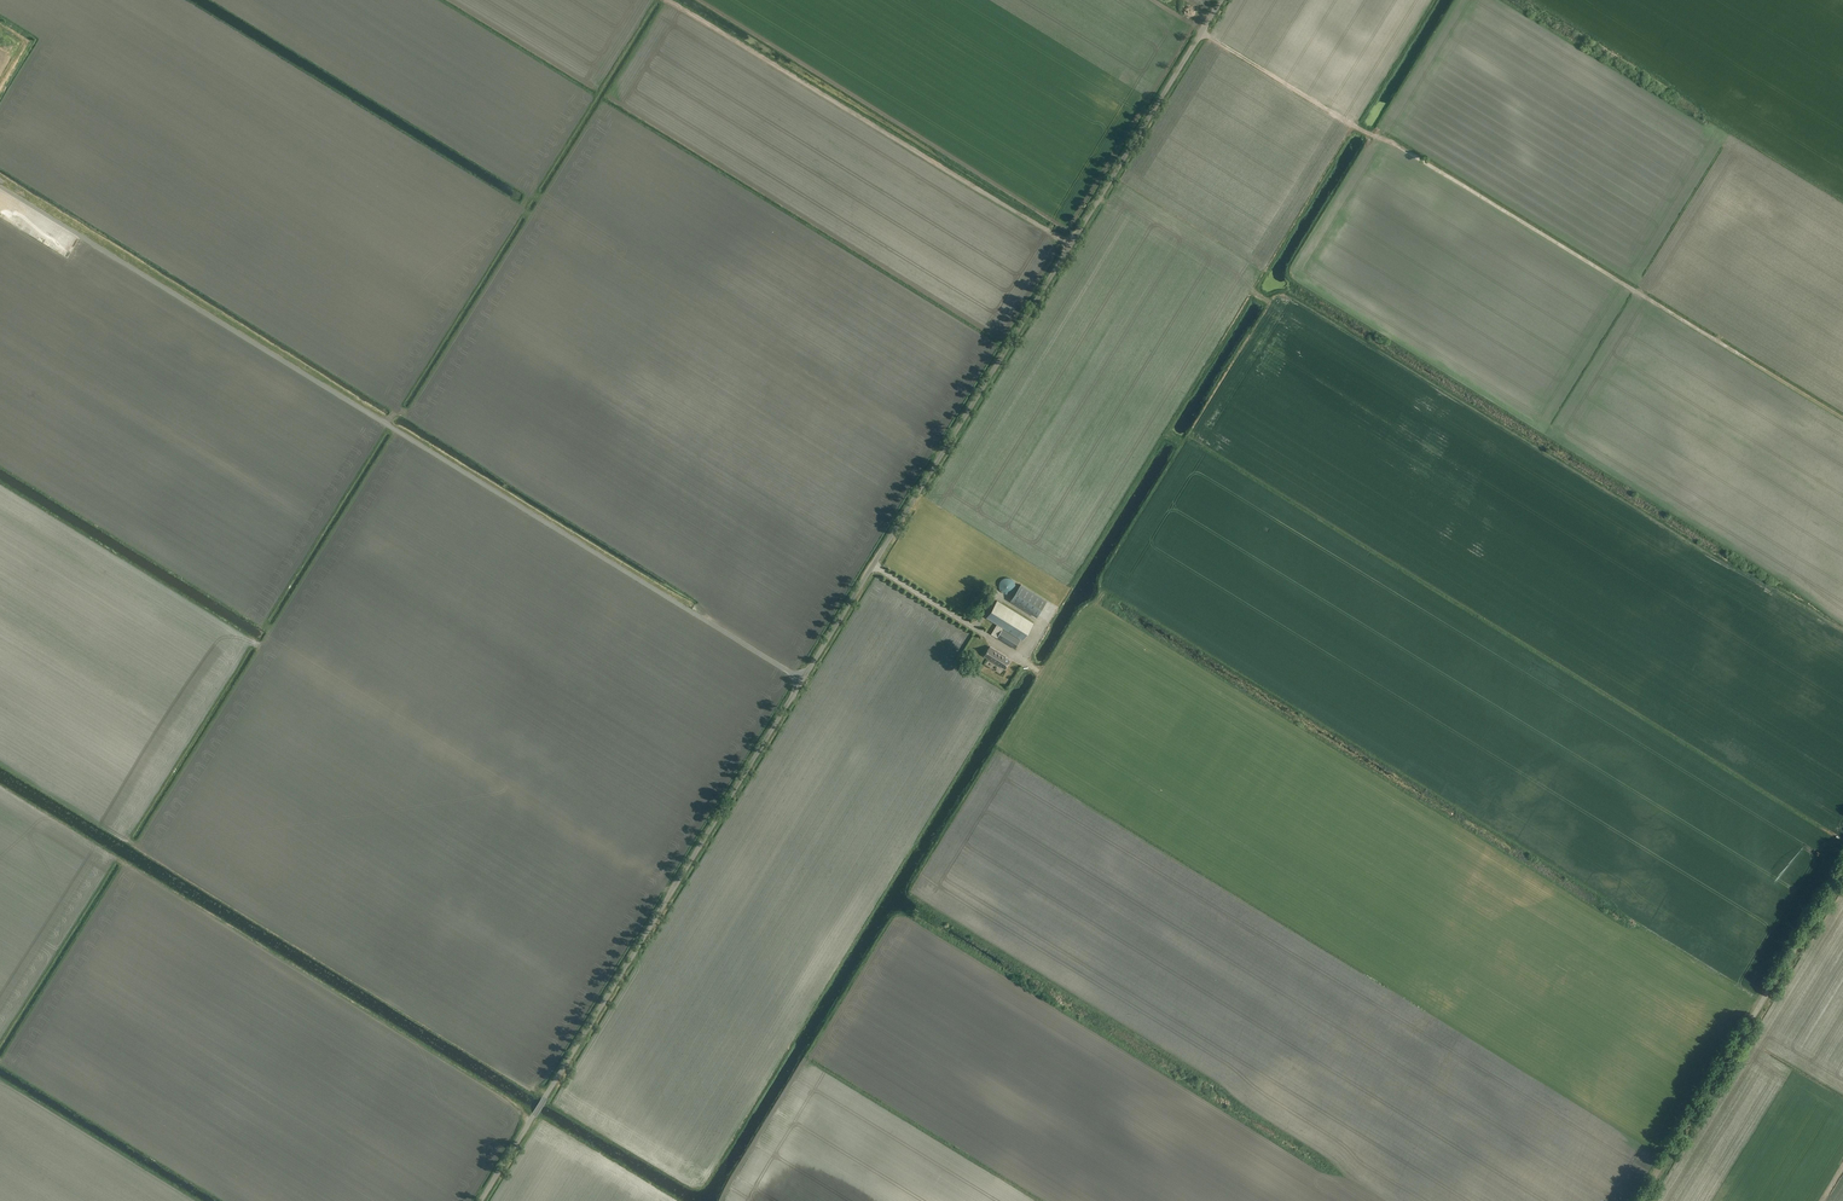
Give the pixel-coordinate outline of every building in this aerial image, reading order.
[(998,328),(1001,326),(998,323),(989,330),(993,336),(1000,331),(998,328)] [(1002,594),(1014,592),(1011,577),(1004,579),(1005,582),(1000,583),(1002,594)] [(1019,586),(1010,603),(1037,618),(1046,600),(1019,586)] [(986,619),(996,624),(990,635),(1014,648),(1019,640),(1022,641),(1033,623),(996,602),(986,619)] [(1006,656),(990,646),(984,656),(1005,668),(1010,660),(1005,657),(1006,656)]
